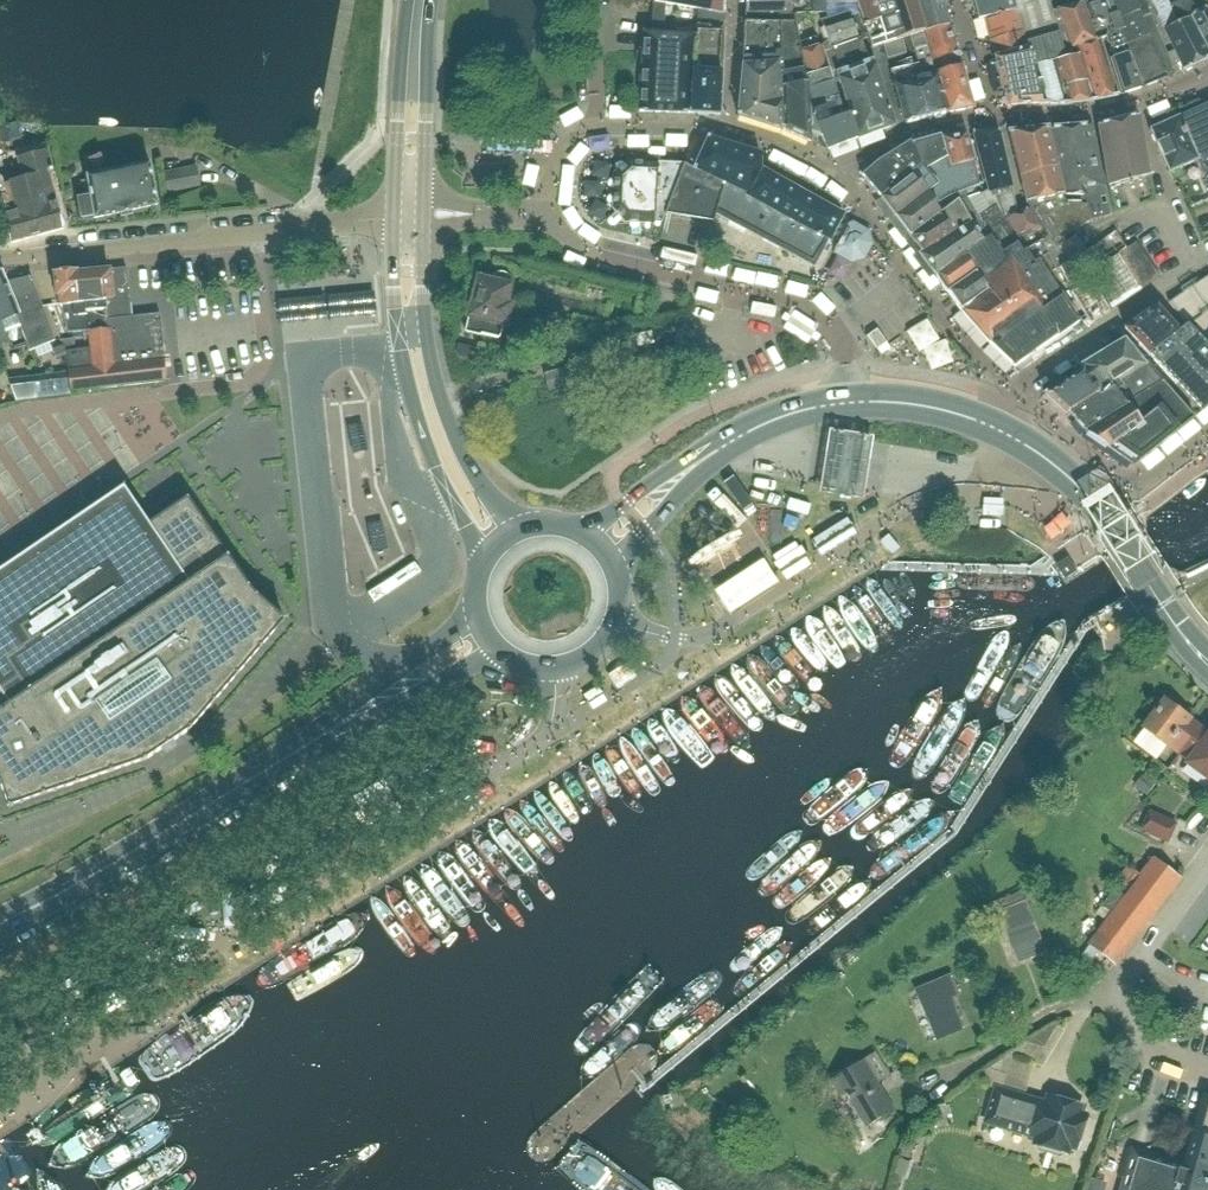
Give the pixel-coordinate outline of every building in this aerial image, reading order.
[(652,2),(722,15),(722,0),(652,0),(652,2)] [(744,15),(776,15),(776,8),(790,8),(790,0),(744,0),(744,15)] [(826,13),(827,18),(820,20),(823,29),(822,29),(826,42),(820,48),(818,48),(817,45),(799,50),(803,81),(812,111),(821,138),(826,151),(827,153),(856,141),(848,117),(844,118),(822,52),(855,41),(857,41),(843,3),(855,2),(854,0),(824,0),(826,13)] [(811,14),(826,13),(824,0),(811,0),(811,14)] [(855,2),(866,38),(870,50),(910,37),(903,14),(916,10),(913,0),(854,0),(855,2)] [(910,37),(924,32),(948,26),(940,0),(913,0),(916,10),(903,14),(910,37)] [(983,18),(1016,11),(1013,0),(977,0),(972,1),(978,21),(983,18)] [(1040,104),(1063,104),(1052,61),(1066,58),(1058,33),(1048,0),(1013,0),(1016,11),(1022,29),(989,39),(994,60),(1027,49),(1032,71),(1040,104)] [(1100,39),(1105,37),(1113,62),(1109,63),(1120,95),(1141,88),(1127,56),(1130,55),(1119,32),(1120,29),(1108,0),(1104,2),(1103,0),(1086,0),(1078,3),(1092,36),(1098,35),(1100,39)] [(1142,0),(1108,0),(1120,29),(1119,32),(1130,55),(1144,87),(1164,78),(1144,30),(1153,28),(1143,1),(1142,0)] [(1151,3),(1157,15),(1157,20),(1160,26),(1174,17),(1165,0),(1149,0),(1151,3)] [(1207,4),(1195,11),(1189,0),(1178,0),(1171,4),(1170,0),(1165,0),(1174,17),(1177,21),(1191,15),(1207,50),(1207,6),(1207,4)] [(1052,61),(1063,104),(1090,103),(1115,96),(1097,40),(1100,39),(1098,35),(1092,36),(1078,3),(1056,11),(1070,49),(1073,47),(1076,56),(1066,58),(1052,61)] [(983,18),(989,39),(1022,29),(1016,11),(983,18)] [(693,74),(691,114),(718,116),(722,30),(716,30),(717,15),(696,12),(694,38),(693,74)] [(1160,26),(1182,70),(1207,56),(1207,50),(1191,15),(1177,21),(1174,17),(1160,26)] [(799,50),(798,43),(794,16),(779,17),(778,27),(783,126),(810,138),(810,134),(821,138),(812,111),(803,81),(799,50)] [(783,126),(778,27),(743,24),(741,71),(737,110),(740,111),(745,108),(752,110),(751,115),(783,126)] [(924,32),(929,52),(935,74),(960,69),(954,47),(948,26),(924,32)] [(691,114),(693,74),(694,38),(643,33),(641,64),(656,64),(656,69),(662,69),(660,113),(691,114)] [(848,117),(856,141),(893,126),(870,61),(866,63),(859,41),(832,51),(838,72),(835,73),(848,117)] [(901,41),(882,46),(886,61),(905,56),(901,41)] [(928,77),(914,80),(925,119),(946,114),(940,93),(938,93),(926,47),(914,50),(918,66),(920,65),(922,71),(927,70),(928,77)] [(999,79),(1032,71),(1027,49),(994,60),(999,79)] [(903,124),(925,119),(914,80),(911,66),(899,69),(889,72),(893,86),(903,124)] [(660,113),(662,69),(656,69),(640,69),(638,112),(660,113)] [(960,69),(935,74),(940,93),(946,114),(971,110),(960,69)] [(1032,71),(999,79),(1007,107),(1040,104),(1032,71)] [(1195,161),(1207,190),(1207,105),(1178,118),(1195,161)] [(1147,178),(1136,116),(1097,127),(1108,190),(1147,178)] [(1180,168),(1195,161),(1178,118),(1149,131),(1168,174),(1173,184),(1174,183),(1185,178),(1180,168)] [(1083,196),(1085,207),(1089,221),(1110,217),(1108,209),(1104,192),(1091,127),(1047,131),(1062,196),(1083,196)] [(1063,264),(1083,251),(1071,232),(1089,221),(1085,207),(1083,196),(1062,196),(1047,131),(1011,134),(1024,202),(1029,209),(1063,264)] [(1019,203),(1010,187),(1008,187),(998,133),(973,135),(989,198),(995,197),(1003,218),(1004,221),(1023,211),(1019,203)] [(949,169),(971,162),(964,136),(941,140),(949,169)] [(820,238),(828,242),(842,215),(756,171),(758,154),(707,141),(696,139),(684,164),(665,216),(710,223),(716,206),(724,186),(799,226),(795,233),(812,242),(816,236),(820,238)] [(919,166),(880,198),(910,236),(939,216),(933,206),(959,193),(978,186),(971,162),(949,169),(941,140),(940,139),(909,145),(919,166)] [(919,166),(909,145),(908,143),(876,163),(861,177),(879,197),(880,198),(919,166)] [(53,202),(47,176),(52,175),(47,154),(16,161),(22,182),(0,188),(0,202),(10,243),(62,230),(54,201),(53,202)] [(661,224),(665,216),(684,164),(627,161),(613,175),(611,210),(614,214),(609,219),(616,226),(622,221),(624,225),(655,226),(655,224),(661,224)] [(95,220),(119,215),(120,220),(133,218),(132,212),(157,206),(148,164),(122,170),(88,178),(85,178),(90,201),(78,204),(81,221),(94,218),(95,220)] [(163,175),(167,194),(200,187),(195,168),(163,175)] [(716,206),(710,223),(714,224),(716,216),(814,268),(828,242),(820,238),(816,236),(812,242),(795,233),(799,226),(724,186),(716,206)] [(964,199),(981,193),(978,186),(959,193),(933,206),(939,216),(910,236),(923,253),(976,220),(964,199)] [(964,199),(976,220),(988,211),(979,195),(981,194),(981,193),(964,199)] [(946,293),(994,259),(1017,244),(992,209),(988,211),(976,220),(988,239),(934,276),(946,293)] [(1017,244),(1023,253),(1041,241),(1054,271),(1058,268),(1063,264),(1029,209),(1023,211),(1004,221),(1017,244)] [(976,220),(923,253),(919,256),(934,276),(988,239),(976,220)] [(869,233),(850,221),(834,251),(853,262),(862,261),(871,244),(869,233)] [(1063,264),(1062,265),(1094,312),(1141,281),(1110,233),(1083,251),(1063,264)] [(1054,271),(1041,241),(1023,253),(1017,244),(994,259),(946,293),(959,311),(987,343),(1012,366),(1036,350),(1037,351),(1039,349),(1039,348),(1075,323),(1046,276),(1054,271)] [(131,319),(129,297),(132,297),(129,264),(108,266),(108,271),(74,275),(74,273),(52,275),(54,299),(57,298),(57,305),(65,334),(89,332),(91,351),(75,352),(65,353),(68,383),(35,386),(36,397),(69,394),(166,384),(159,316),(131,319)] [(9,342),(0,323),(15,316),(29,351),(54,341),(41,308),(29,277),(6,285),(1,271),(0,271),(0,345),(9,342)] [(510,307),(506,306),(511,286),(511,284),(511,283),(511,282),(511,280),(510,279),(509,278),(506,276),(504,275),(503,274),(501,274),(499,274),(497,274),(496,274),(495,275),(493,276),(492,277),(491,278),(490,279),(490,281),(490,282),(477,279),(468,319),(469,320),(465,334),(480,338),(480,335),(498,340),(501,327),(505,328),(510,307)] [(1186,325),(1207,311),(1207,276),(1168,303),(1186,325)] [(1184,326),(1176,332),(1158,311),(1156,308),(1124,330),(1199,411),(1207,403),(1207,348),(1186,325),(1184,326)] [(1186,325),(1207,348),(1207,311),(1186,325)] [(635,336),(637,348),(654,344),(651,333),(635,336)] [(1112,387),(1069,415),(1082,432),(1133,467),(1193,416),(1139,357),(1122,341),(1097,357),(1123,387),(1116,392),(1112,387)] [(1066,416),(1069,415),(1112,387),(1116,392),(1123,387),(1097,357),(1080,367),(1082,371),(1043,394),(1066,416)] [(571,371),(546,378),(550,392),(575,385),(571,371)] [(873,435),(829,429),(826,447),(821,475),(819,492),(863,499),(866,482),(870,454),(873,435)] [(148,526),(123,488),(0,571),(0,788),(7,810),(143,763),(190,732),(284,623),(264,606),(255,598),(250,592),(244,585),(187,500),(148,526)] [(1063,561),(1060,563),(1055,567),(1063,581),(1076,573),(1067,559),(1063,561)] [(1167,748),(1177,755),(1188,739),(1179,732),(1189,719),(1165,700),(1141,730),(1166,749),(1167,748)] [(1179,732),(1188,739),(1177,755),(1186,762),(1184,764),(1207,782),(1207,734),(1207,735),(1188,720),(1189,719),(1179,732)] [(1167,844),(1172,833),(1176,824),(1148,811),(1139,831),(1167,844)] [(1113,964),(1178,879),(1153,860),(1141,877),(1124,898),(1105,923),(1088,945),(1113,964)] [(1110,887),(1114,890),(1124,898),(1141,877),(1127,865),(1110,887)] [(1124,898),(1114,890),(1095,915),(1105,923),(1124,898)] [(997,902),(1002,913),(1001,914),(1020,964),(1045,954),(1025,904),(1020,893),(997,902)] [(942,981),(943,982),(918,992),(938,1042),(963,1032),(948,994),(956,990),(950,977),(942,981)] [(874,1054),(863,1061),(877,1084),(888,1077),(874,1054)] [(835,1078),(845,1096),(865,1129),(894,1112),(877,1084),(863,1061),(835,1078)] [(996,1091),(987,1124),(1037,1138),(1035,1145),(1067,1155),(1069,1148),(1076,1150),(1085,1118),(1079,1116),(1081,1109),(1048,1099),(1046,1106),(996,1091)] [(1200,1120),(1186,1167),(1128,1150),(1120,1178),(1126,1180),(1123,1189),(1207,1189),(1207,1099),(1206,1099),(1200,1120)] [(928,1130),(917,1120),(902,1137),(901,1142),(913,1146),(928,1130)]
